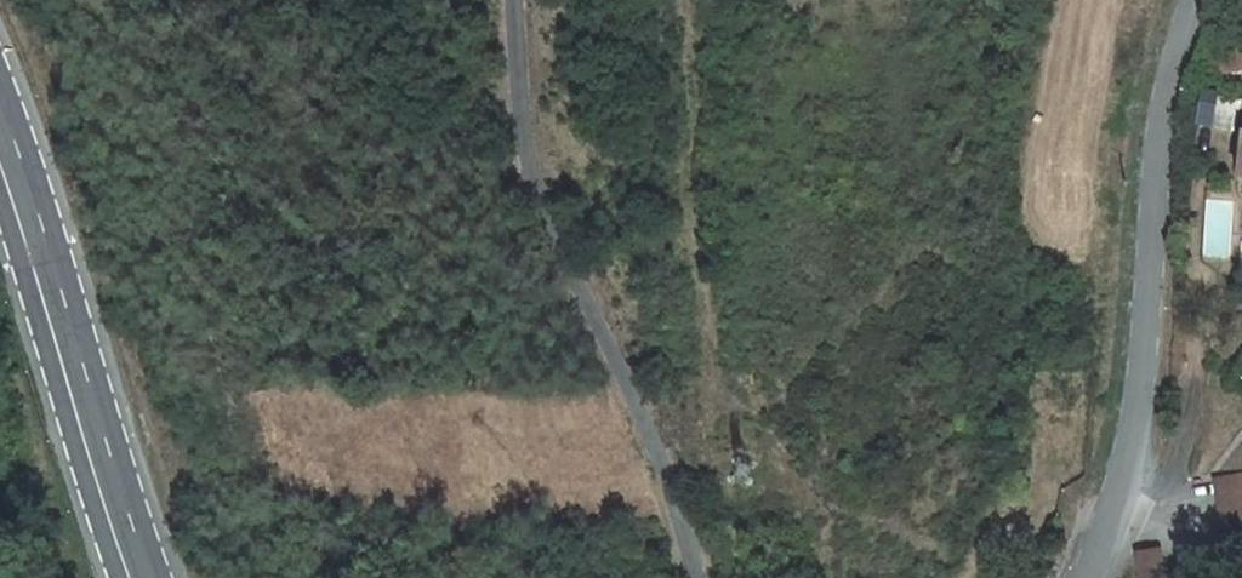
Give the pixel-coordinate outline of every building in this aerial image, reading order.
[(1198,107),(1239,114),(1241,95),(1241,86),(1205,63),(1198,107)] [(1216,479),(1224,530),(1241,528),(1241,475),(1216,479)] [(1163,577),(1158,550),(1137,554),(1141,577),(1157,577),(1163,577)]
